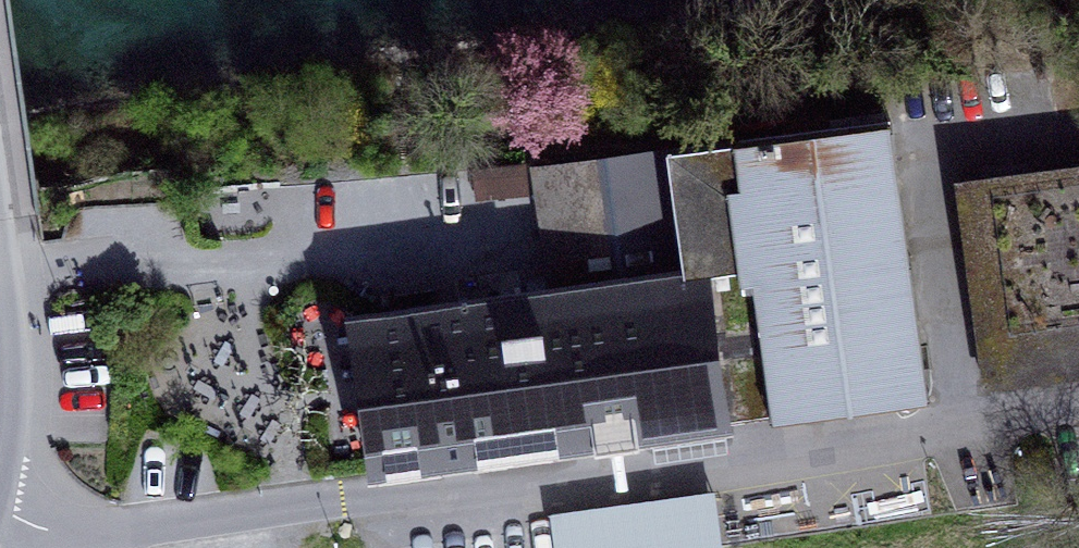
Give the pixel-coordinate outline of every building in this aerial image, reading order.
[(773,409),(774,416),(927,395),(889,120),(669,150),(675,199),(545,217),(551,257),(555,289),(498,297),(496,297),(517,450),(725,422),(724,415),(773,409)] [(669,150),(539,168),(545,217),(675,199),(669,150)] [(1078,373),(1078,167),(960,183),(986,385),(1078,373)] [(498,297),(555,289),(551,257),(494,265),(498,297)] [(352,317),(373,470),(517,450),(496,297),(352,317)] [(786,532),(783,512),(713,519),(709,487),(554,504),(558,547),(589,547),(714,535),(714,540),(786,532)]
